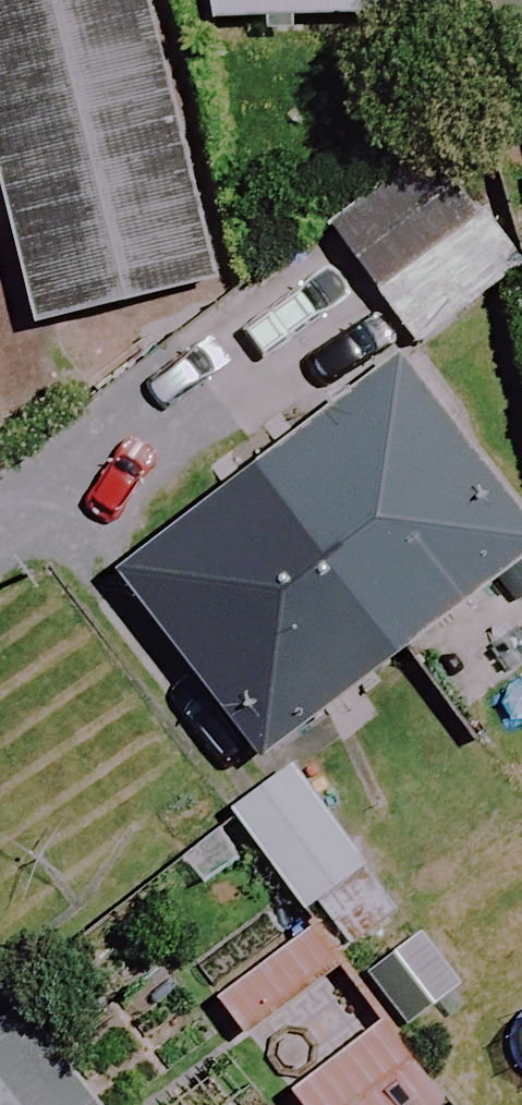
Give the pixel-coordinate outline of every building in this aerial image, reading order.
[(147,0),(0,0),(0,187),(34,333),(216,290),(147,0)] [(384,0),(206,0),(207,27),(384,20),(384,0)] [(485,215),(373,295),(415,354),(521,278),(521,267),(485,215)] [(521,677),(521,530),(398,367),(114,584),(257,771),(401,662),(453,729),(521,677)] [(365,871),(292,773),(233,817),(307,915),(365,871)] [(343,971),(312,930),(217,1001),(248,1042),(343,971)] [(388,1033),(298,1101),(301,1104),(443,1104),(388,1033)] [(0,1075),(0,1104),(25,1104),(0,1075)]
